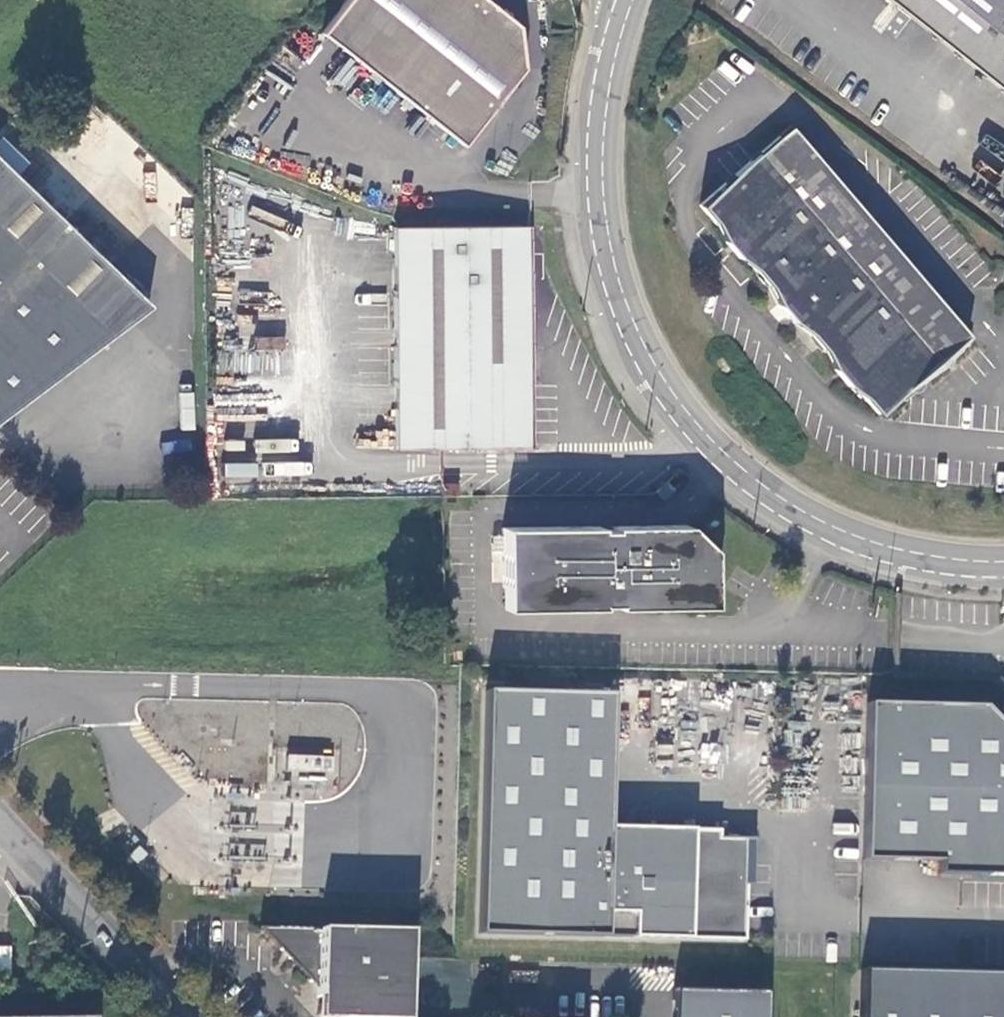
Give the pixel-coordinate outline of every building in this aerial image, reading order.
[(491,0),(341,0),(319,28),(461,139),(521,61),(516,19),(491,0)] [(1003,94),(1003,0),(887,0),(1003,94)] [(802,133),(793,124),(698,205),(712,221),(875,412),(967,334),(800,136),(802,133)] [(144,303),(0,164),(0,412),(144,303)] [(522,222),(388,223),(394,445),(459,443),(525,442),(522,222)] [(255,336),(255,349),(284,350),(284,337),(255,336)] [(589,528),(493,528),(493,611),(596,610),(596,606),(613,606),(613,610),(709,609),(708,553),(684,527),(609,527),(609,531),(589,531),(589,528)] [(482,692),(476,934),(742,941),(742,933),(743,886),(750,886),(751,839),(715,838),(715,831),(605,828),(608,695),(482,692)] [(1003,877),(1003,731),(981,707),(865,704),(861,860),(935,862),(935,875),(1003,877)] [(261,930),(317,989),(316,1016),(402,1016),(405,937),(399,932),(261,930)] [(12,982),(12,939),(0,939),(0,982),(12,982)] [(859,969),(858,1016),(1003,1016),(1003,973),(859,969)] [(671,990),(670,1016),(764,1016),(764,992),(671,990)]
